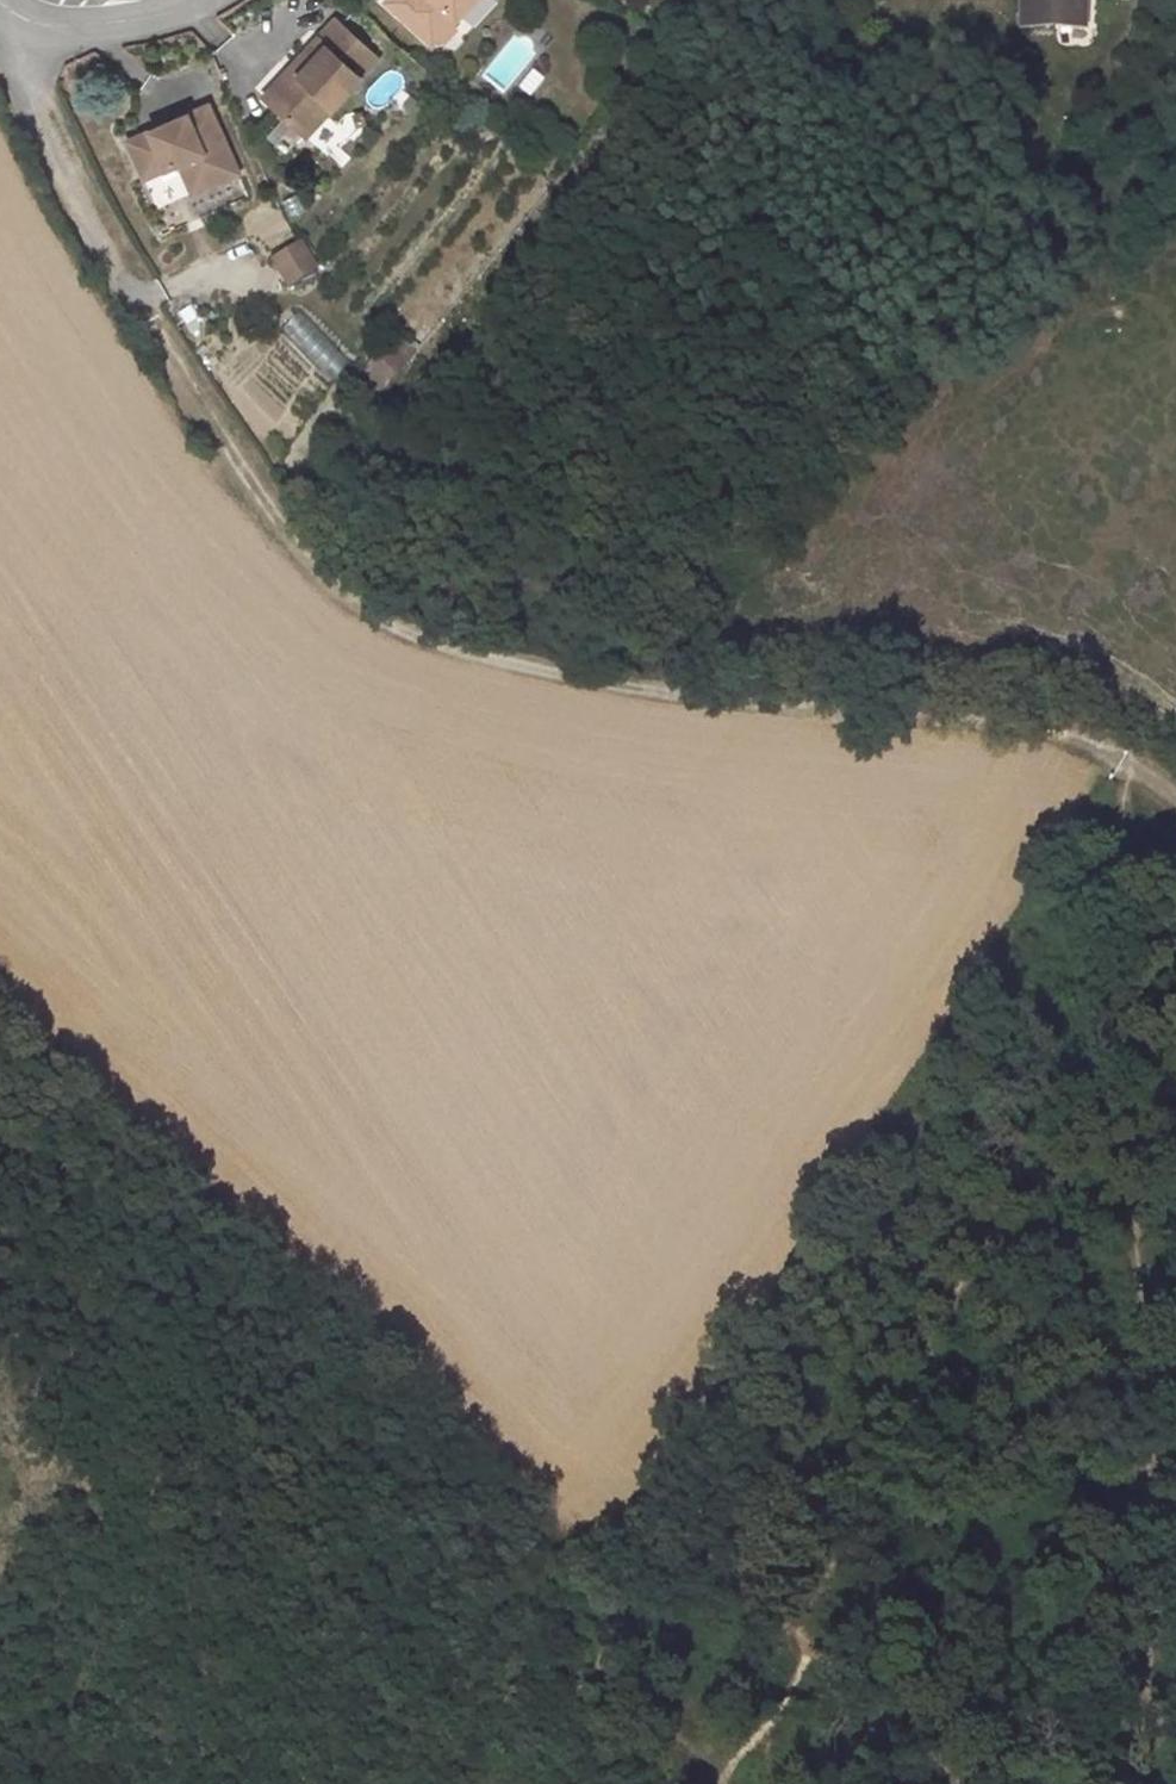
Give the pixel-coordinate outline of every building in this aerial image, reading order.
[(379,3),(390,12),(387,3),(390,0),(382,0),(379,3)] [(387,3),(390,12),(424,45),(431,38),(435,42),(446,31),(442,27),(467,0),(390,0),(387,3)] [(1090,53),(1092,0),(1031,0),(1030,50),(1090,53)] [(372,60),(330,20),(283,69),(290,76),(263,104),(298,138),(372,60)] [(283,69),(256,98),(263,104),(290,76),(283,69)] [(120,137),(135,174),(170,160),(183,190),(229,171),(200,103),(120,137)] [(293,243),(268,257),(281,280),(306,265),(293,243)] [(302,309),(281,326),(327,382),(348,365),(302,309)]
